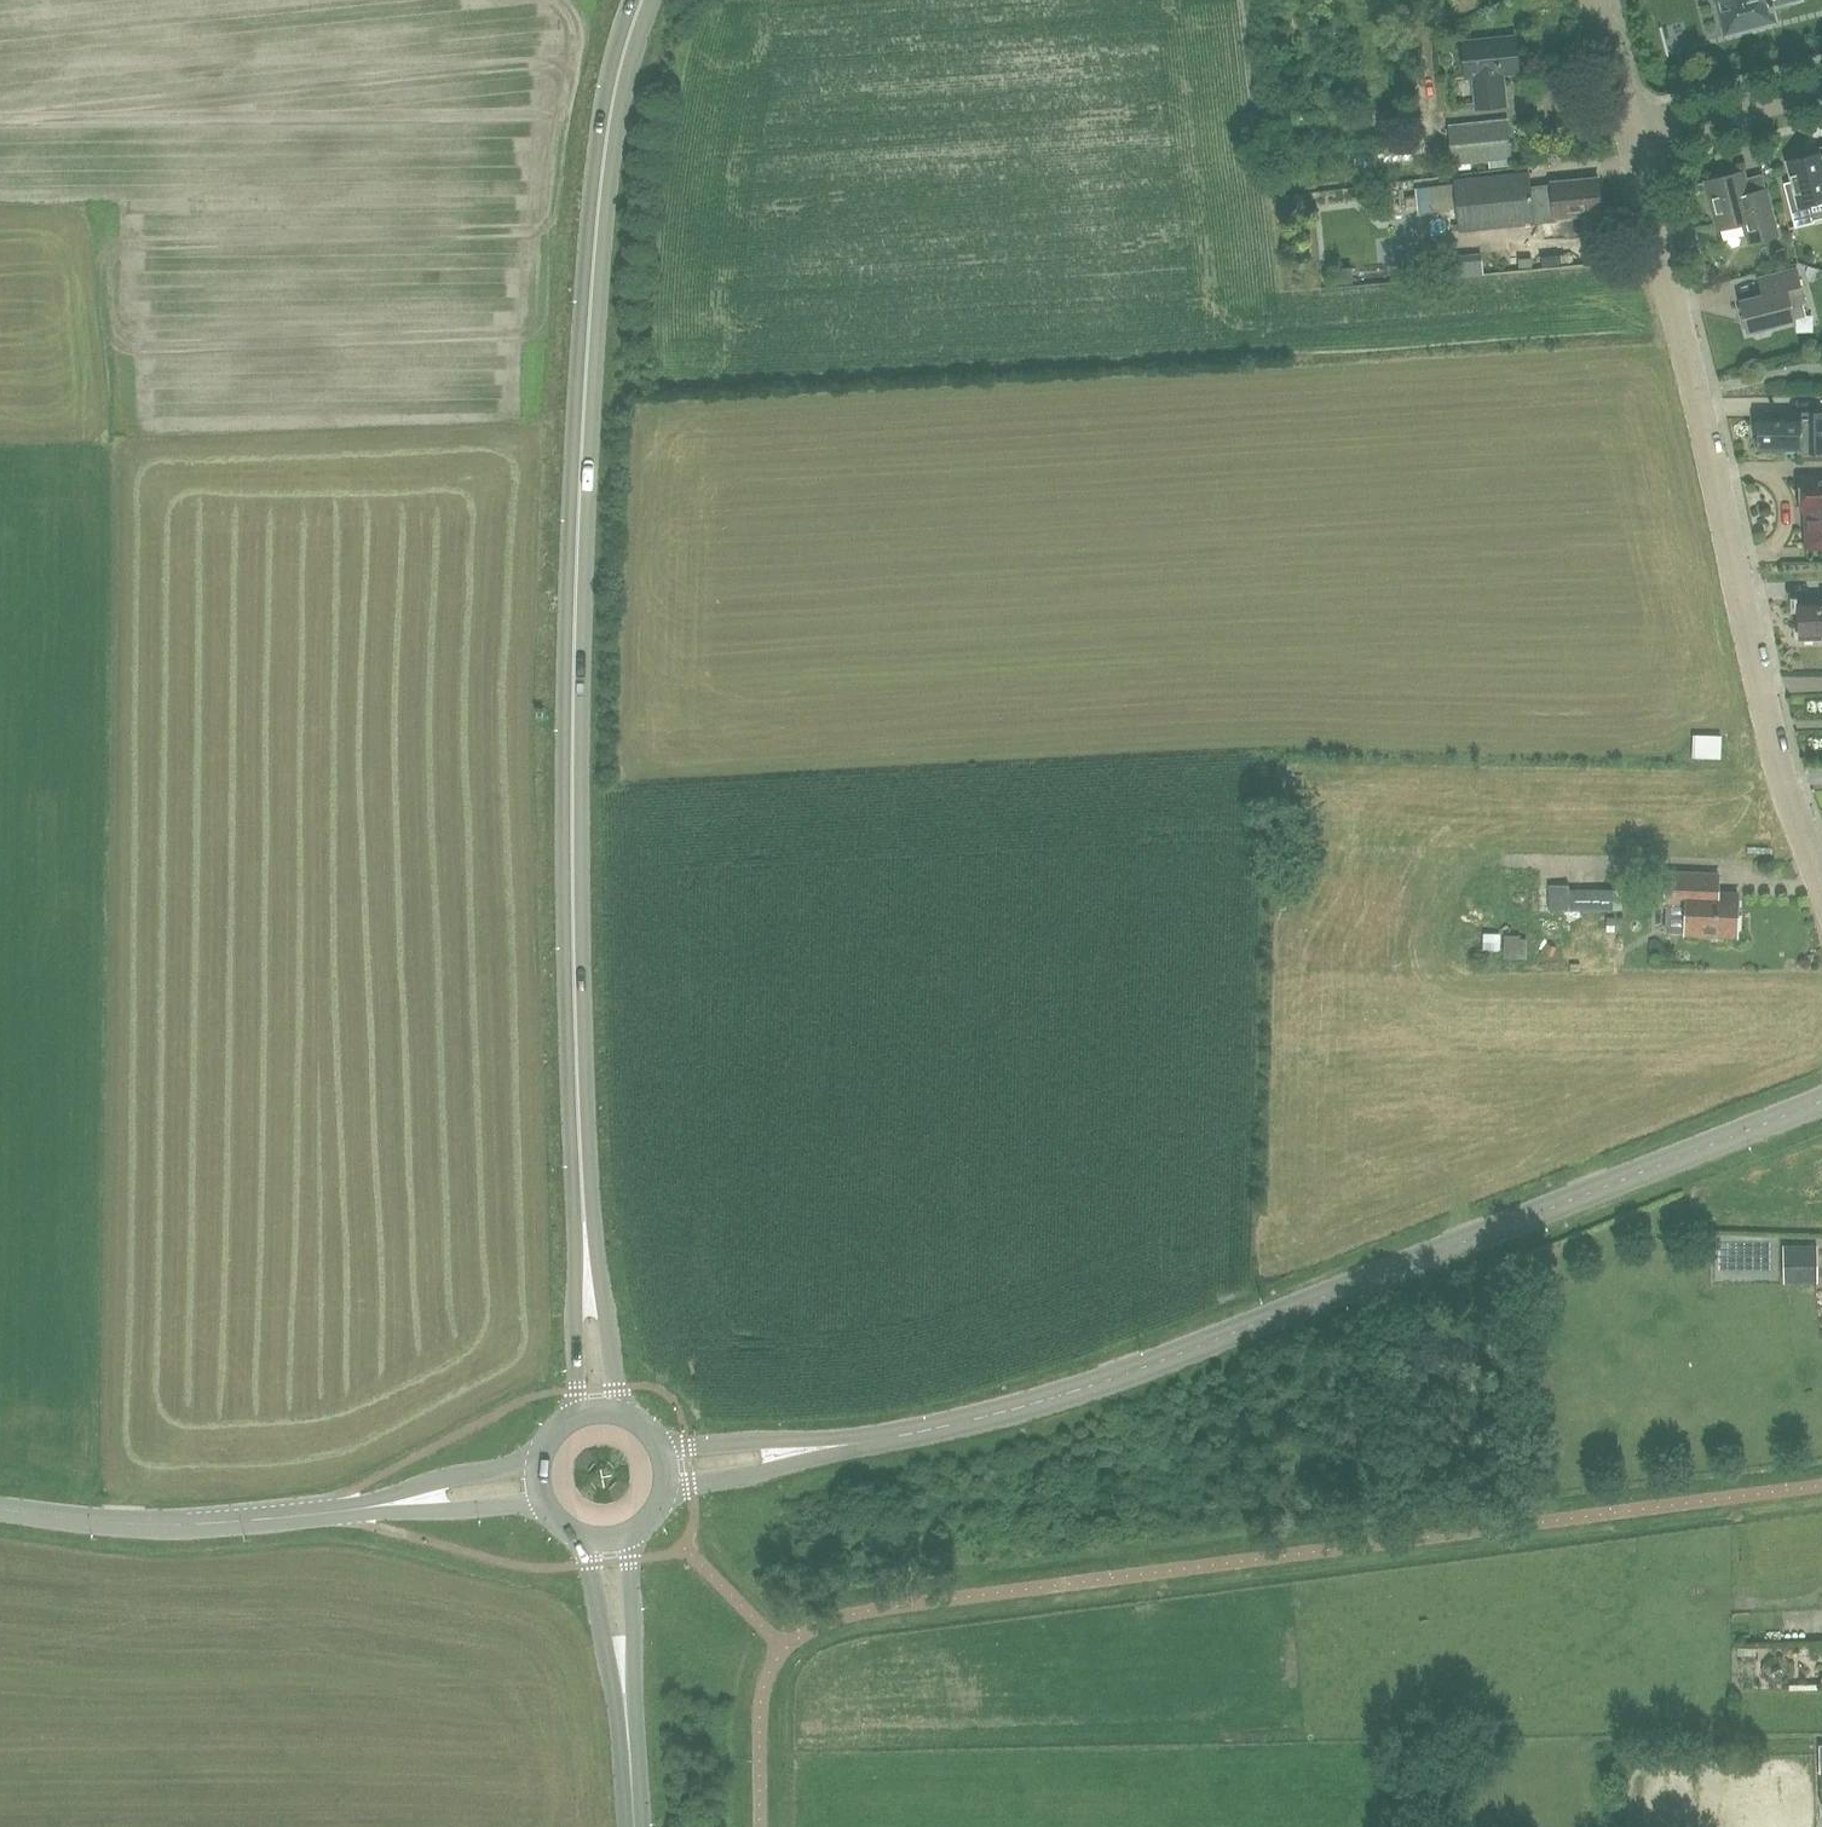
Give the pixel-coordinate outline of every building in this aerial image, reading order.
[(1718,0),(1727,34),(1774,21),(1772,11),(1776,10),(1775,5),(1793,0),(1720,0),(1718,0)] [(1506,106),(1503,74),(1520,73),(1516,37),(1463,42),(1467,78),(1474,77),(1477,109),(1506,106)] [(1455,165),(1512,159),(1508,120),(1451,126),(1455,165)] [(1811,205),(1821,203),(1821,152),(1787,161),(1792,181),(1784,183),(1795,227),(1815,222),(1811,205)] [(1752,202),(1744,172),(1706,181),(1718,230),(1744,223),(1749,243),(1778,236),(1769,197),(1752,202)] [(1531,187),(1530,173),(1457,179),(1457,183),(1416,188),(1419,213),(1459,209),(1460,224),(1454,225),(1454,231),(1534,224),(1534,219),(1540,218),(1541,223),(1557,222),(1556,217),(1602,213),(1599,179),(1552,183),(1552,185),(1531,187)] [(1810,281),(1814,282),(1818,269),(1808,266),(1806,273),(1810,281)] [(1749,332),(1753,331),(1758,334),(1767,332),(1770,326),(1795,320),(1791,305),(1805,301),(1797,269),(1760,279),(1764,296),(1741,301),(1749,332)] [(1814,414),(1814,418),(1760,419),(1760,450),(1799,450),(1799,453),(1821,453),(1821,414),(1814,414)] [(1801,479),(1802,511),(1807,511),(1808,548),(1821,548),(1821,478),(1801,479)] [(1800,601),(1801,640),(1821,640),(1821,600),(1800,601)] [(1707,759),(1733,757),(1732,734),(1706,736),(1707,759)] [(1738,936),(1740,895),(1704,893),(1705,875),(1668,873),(1667,904),(1667,908),(1669,908),(1668,933),(1688,934),(1738,936)] [(1614,910),(1614,889),(1569,889),(1569,885),(1548,885),(1548,910),(1614,910)] [(1484,935),(1484,937),(1483,951),(1500,951),(1501,936),(1484,935)] [(1518,959),(1518,935),(1504,935),(1504,958),(1518,959)] [(1818,1270),(1818,1245),(1784,1245),(1783,1270),(1818,1270)]
